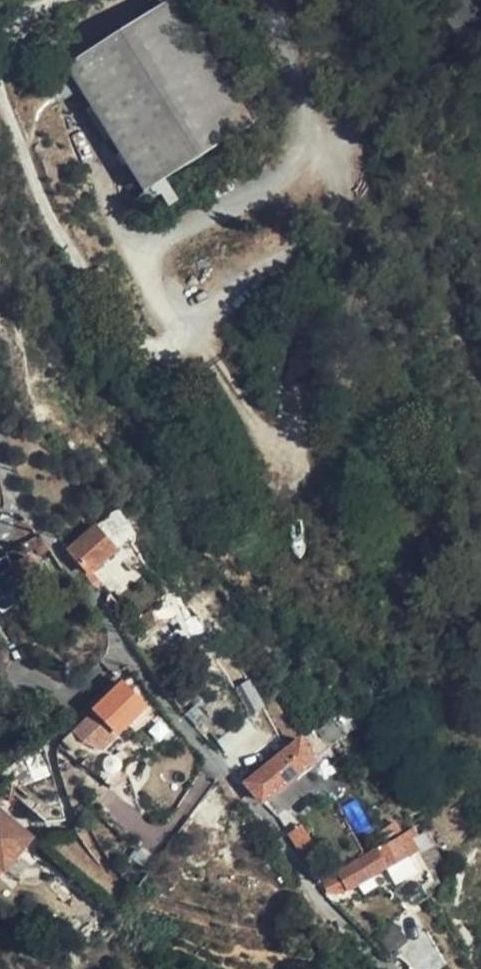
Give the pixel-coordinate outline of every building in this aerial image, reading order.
[(254,134),(174,7),(70,74),(150,200),(254,134)] [(69,548),(88,572),(135,534),(115,510),(69,548)] [(3,558),(0,560),(0,615),(31,598),(22,581),(37,571),(30,558),(13,567),(6,557),(3,558)] [(123,684),(80,724),(103,747),(145,706),(133,694),(123,684)] [(303,733),(278,699),(265,708),(291,742),(303,733)] [(309,739),(319,752),(350,727),(340,714),(309,739)] [(248,783),(263,802),(315,761),(303,741),(248,783)] [(0,810),(0,864),(4,868),(30,837),(0,810)] [(361,884),(408,855),(398,839),(340,874),(349,891),(361,884)]
